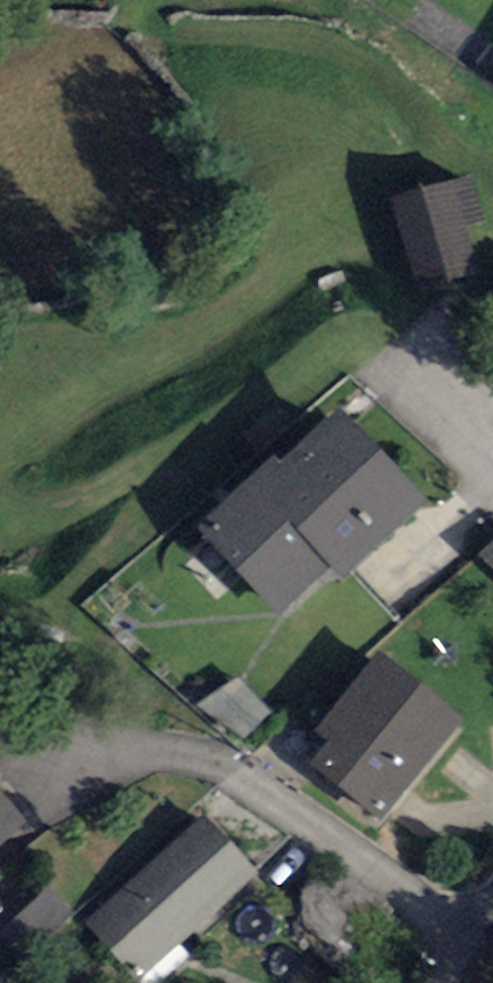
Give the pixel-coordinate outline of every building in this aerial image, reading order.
[(472,178),(391,202),(417,290),(476,272),(464,233),(487,226),(472,178)] [(274,466),(196,539),(277,625),(330,576),(342,588),(425,510),(341,421),(283,475),(274,466)] [(330,746),(311,769),(382,827),(463,728),(378,659),(316,735),(330,746)] [(29,902),(3,873),(39,842),(0,799),(0,927),(29,902)] [(107,937),(149,982),(154,982),(259,889),(215,840),(107,937)] [(313,894),(320,938),(389,927),(381,883),(313,894)]
